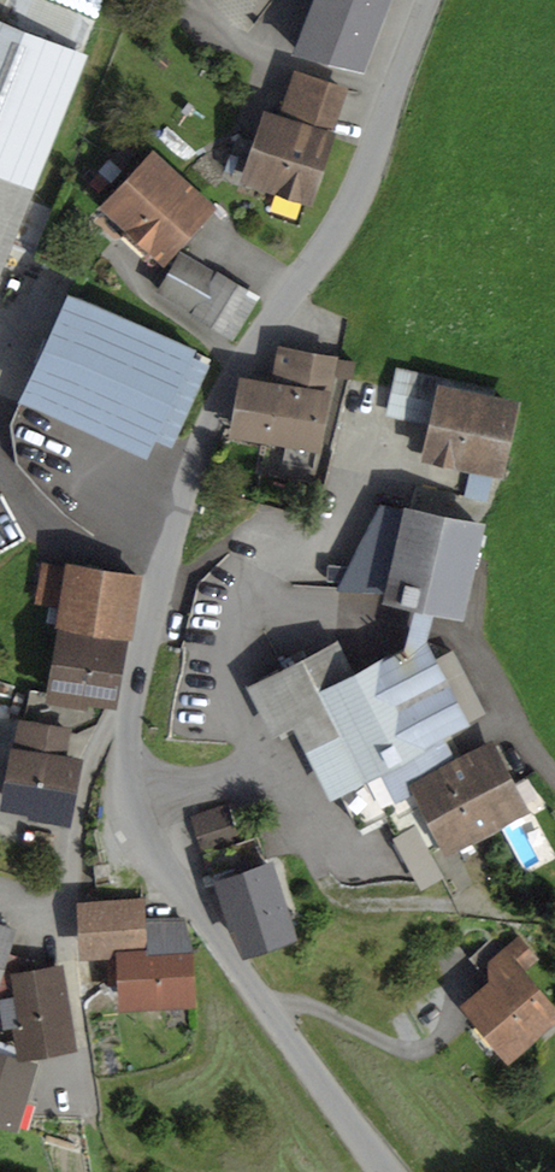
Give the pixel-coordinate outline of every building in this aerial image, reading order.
[(292,53),(364,72),(391,0),(313,0),(292,53)] [(0,19),(0,177),(35,190),(89,54),(0,19)] [(347,87),(293,69),(278,113),(264,108),(252,143),(234,137),(221,176),(311,206),(336,132),(332,131),(347,87)] [(153,149),(99,207),(164,267),(218,209),(153,149)] [(35,190),(0,177),(0,278),(35,190)] [(258,296),(181,250),(155,293),(232,339),(258,296)] [(197,349),(69,290),(18,400),(146,458),(155,440),(193,357),(197,349)] [(270,381),(239,375),(228,437),(318,453),(336,356),(277,345),(270,381)] [(211,365),(193,357),(155,440),(173,448),(211,365)] [(355,362),(338,359),(335,376),(352,380),(355,362)] [(496,389),(397,367),(386,414),(429,424),(422,458),(505,477),(522,400),(495,394),(496,389)] [(484,523),(403,506),(383,602),(414,609),(433,613),(463,619),(484,523)] [(66,561),(65,566),(58,607),(55,626),(57,627),(127,639),(132,639),(143,574),(66,561)] [(58,607),(65,566),(41,562),(35,603),(58,607)] [(433,613),(414,609),(405,647),(428,635),(433,613)] [(127,639),(57,627),(44,703),(87,710),(89,703),(115,708),(127,639)] [(339,640),(247,687),(273,738),(293,728),(329,799),(339,794),(356,827),(386,811),(399,836),(395,838),(421,889),(444,878),(432,854),(442,849),(409,783),(457,758),(447,739),(493,715),(457,645),(437,655),(428,635),(405,647),(356,672),(339,640)] [(10,746),(0,805),(0,810),(27,815),(27,820),(70,827),(83,759),(66,756),(71,728),(18,719),(13,747),(10,746)] [(492,739),(457,758),(409,783),(442,849),(445,855),(529,811),(492,739)] [(228,804),(190,815),(201,852),(239,840),(228,804)] [(240,843),(203,855),(209,876),(247,864),(240,843)] [(240,863),(242,869),(263,862),(261,856),(240,863)] [(242,869),(211,879),(227,926),(241,953),(296,935),(271,859),(263,862),(242,869)] [(110,865),(93,866),(94,883),(111,882),(110,865)] [(144,898),(75,901),(78,960),(116,958),(119,1011),(197,1006),(193,951),(184,918),(145,918),(144,898)] [(0,924),(0,1025),(2,1025),(3,1029),(13,1027),(8,996),(13,996),(10,973),(3,974),(16,929),(0,924)] [(519,936),(503,949),(487,962),(487,980),(460,1003),(507,1061),(554,1022),(554,1007),(525,971),(538,959),(519,936)] [(487,962),(503,949),(493,937),(468,958),(487,980),(487,962)] [(60,964),(10,973),(13,996),(8,996),(13,1027),(17,1057),(18,1061),(26,1060),(77,1050),(60,964)] [(0,1052),(0,1128),(16,1133),(38,1064),(26,1060),(18,1061),(17,1057),(0,1052)]
